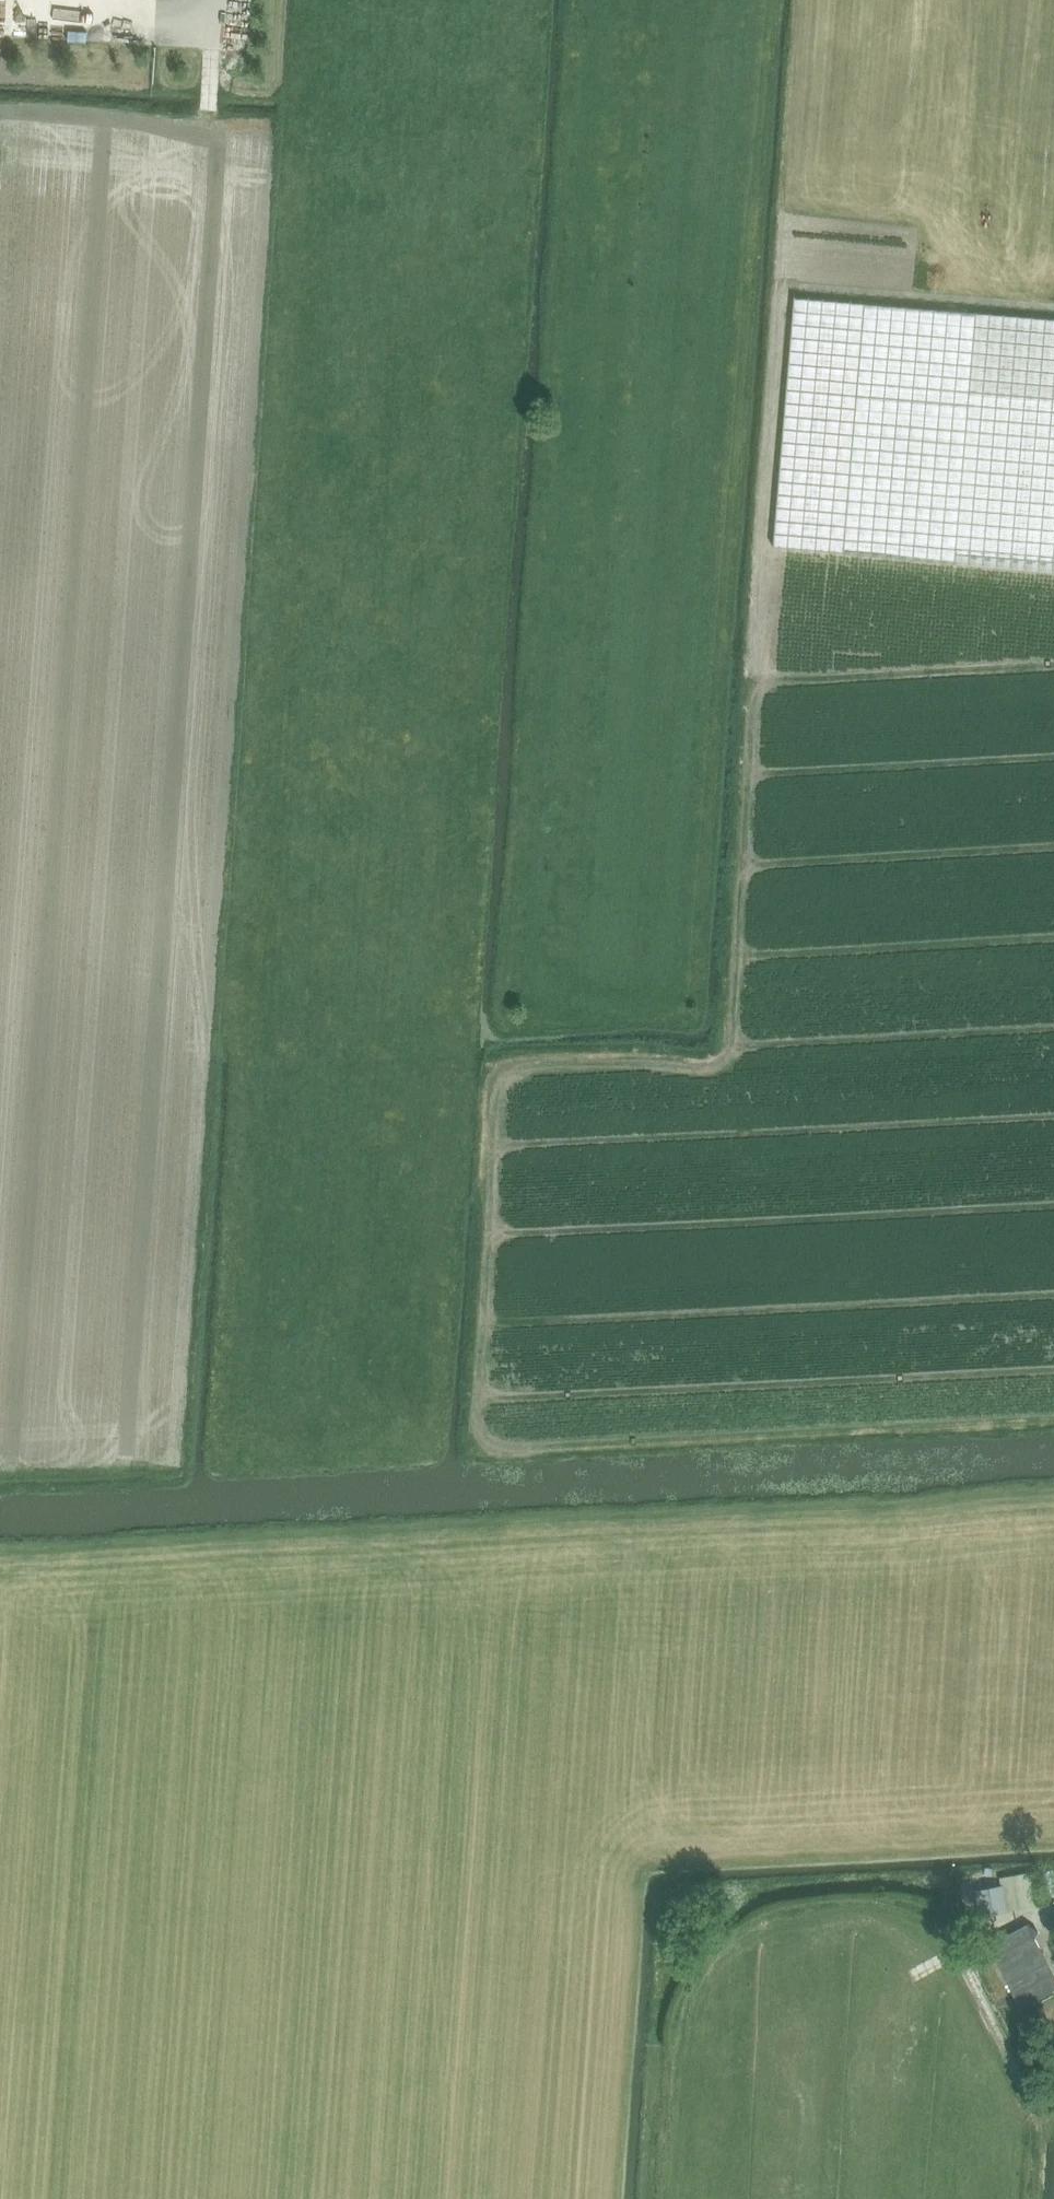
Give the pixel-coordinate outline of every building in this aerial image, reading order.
[(773,546),(1053,571),(1053,317),(795,295),(773,546)] [(999,1877),(1005,1910),(1034,1905),(1028,1872),(999,1877)] [(992,1941),(1024,2004),(1053,1989),(1053,1976),(1034,1937),(1038,1931),(1028,1924),(1020,1928),(992,1941)]
